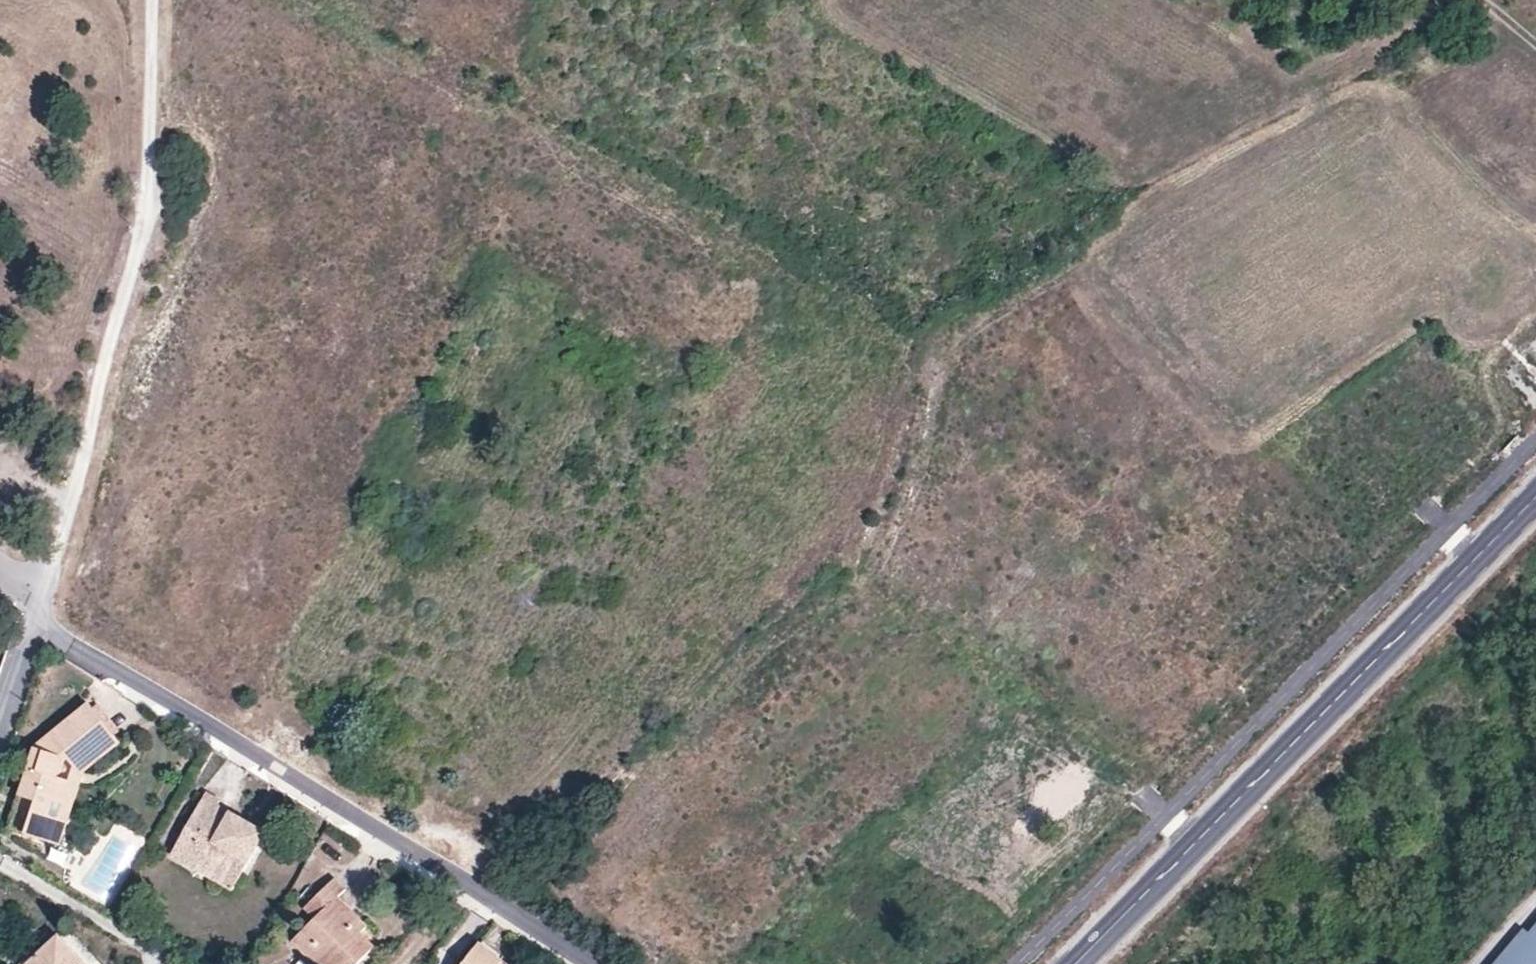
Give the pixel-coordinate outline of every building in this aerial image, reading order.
[(118,736),(91,702),(38,746),(22,795),(37,800),(27,833),(57,841),(80,770),(118,736)] [(124,744),(118,736),(80,770),(57,841),(65,844),(89,773),(124,744)] [(237,890),(269,834),(221,807),(223,803),(210,795),(174,854),(237,890)] [(352,908),(343,914),(335,905),(342,898),(341,897),(349,890),(338,879),(306,909),(317,919),(295,941),(318,963),(361,963),(378,947),(365,934),(371,926),(352,908)] [(352,908),(342,898),(335,905),(343,914),(352,908)] [(1498,963),(1535,963),(1535,931),(1530,938),(1524,934),(1498,963)] [(62,936),(31,963),(88,963),(62,936)] [(479,945),(465,963),(505,963),(479,945)]
